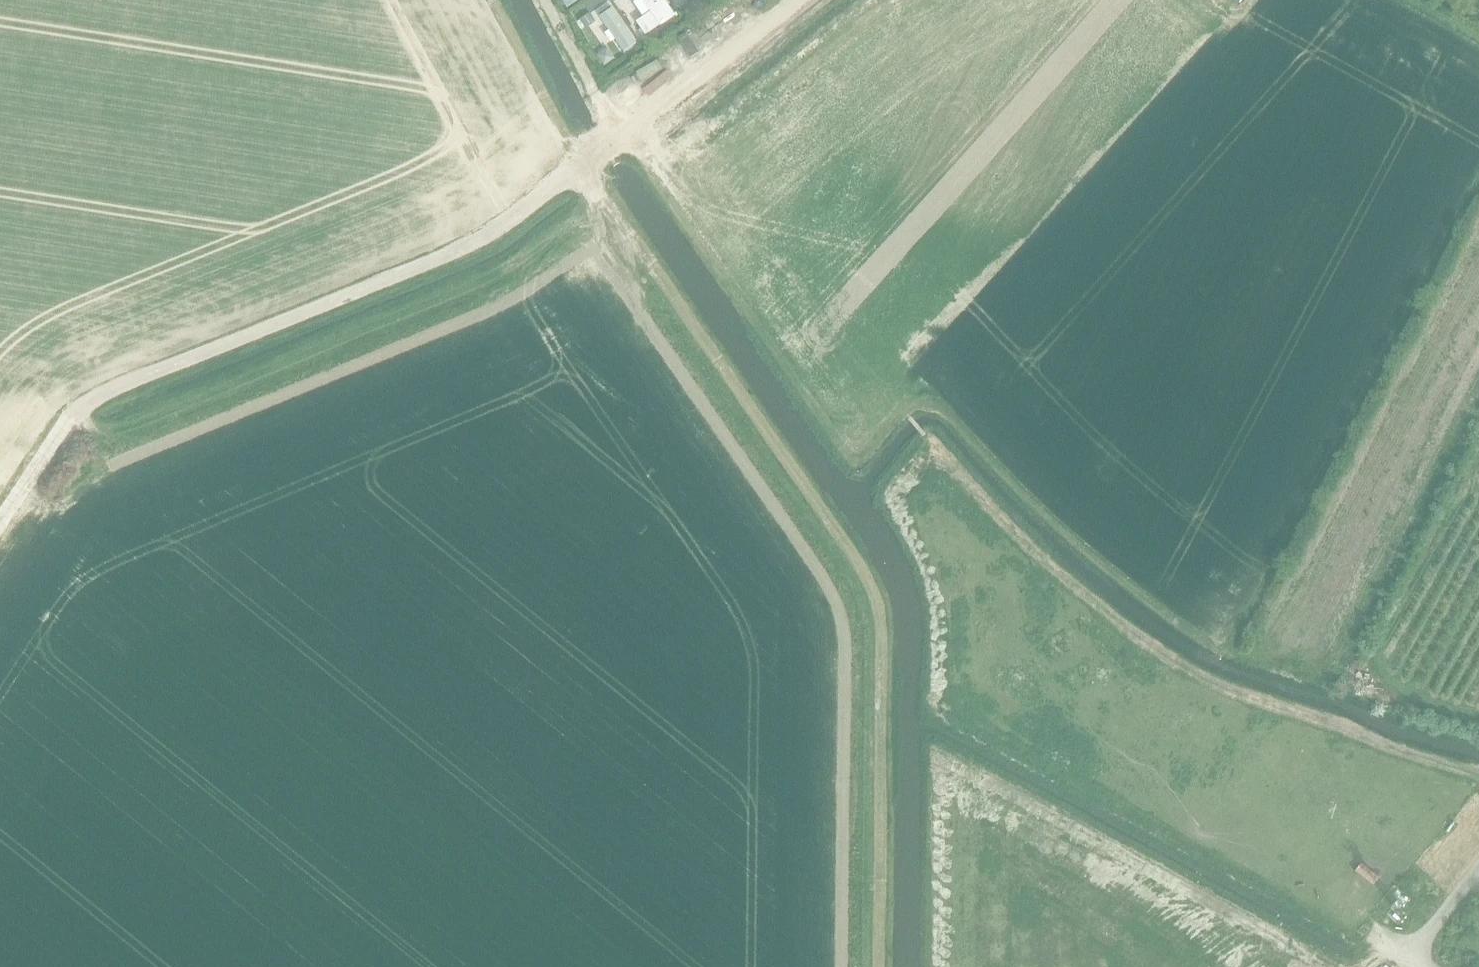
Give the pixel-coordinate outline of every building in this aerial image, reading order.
[(668,6),(662,0),(655,0),(643,12),(652,21),(668,6)] [(589,13),(579,19),(584,27),(594,21),(589,13)] [(606,47),(596,54),(604,64),(613,58),(606,47)]
